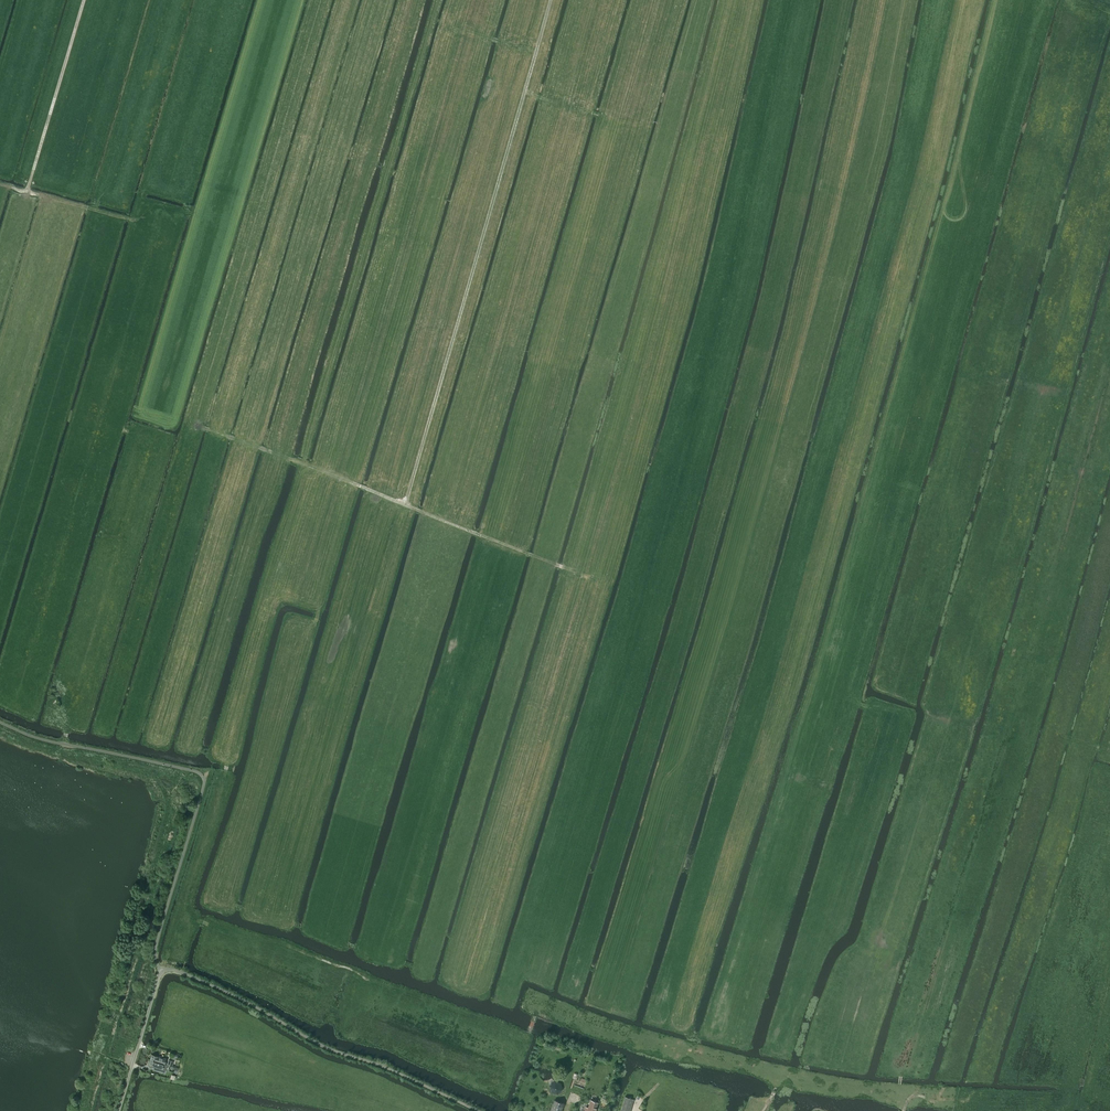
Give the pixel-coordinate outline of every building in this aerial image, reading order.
[(168,1063),(164,1062),(165,1059),(152,1054),(150,1060),(164,1064),(171,1066),(173,1061),(169,1060),(168,1063)] [(163,1072),(164,1069),(162,1069),(164,1064),(150,1060),(148,1065),(159,1068),(158,1071),(163,1072)] [(585,1088),(588,1080),(577,1076),(574,1085),(585,1088)] [(554,1081),(550,1085),(551,1092),(554,1093),(558,1082),(554,1081)] [(634,1099),(625,1096),(621,1110),(630,1110),(634,1099)] [(551,1110),(561,1110),(564,1103),(555,1100),(551,1110)] [(598,1102),(591,1100),(588,1107),(586,1107),(584,1110),(595,1110),(598,1102)]
